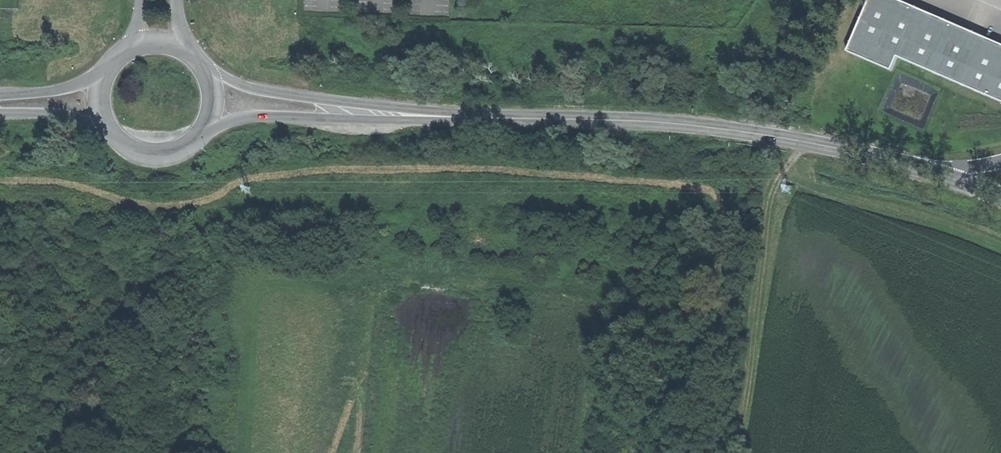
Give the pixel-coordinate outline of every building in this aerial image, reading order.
[(894,0),(874,0),(851,53),(895,73),(900,59),(1000,102),(1000,46),(894,0)]
